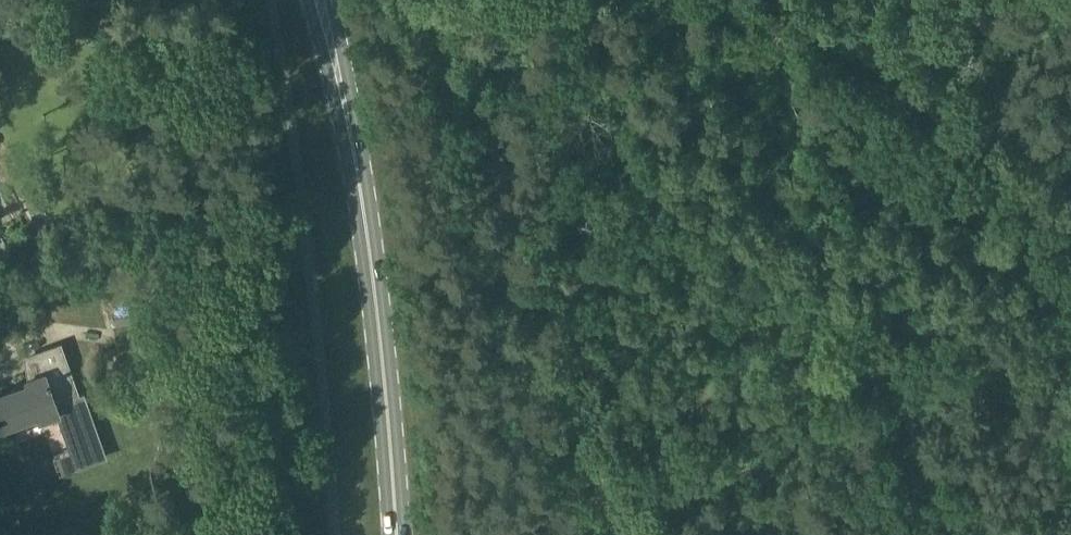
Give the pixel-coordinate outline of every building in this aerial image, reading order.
[(80,254),(87,264),(102,254),(95,244),(80,254)] [(0,393),(0,414),(5,428),(7,427),(8,427),(10,432),(56,414),(68,448),(56,453),(54,457),(60,473),(64,475),(76,471),(78,467),(108,457),(85,392),(80,394),(62,342),(24,355),(28,377),(26,378),(28,382),(20,385),(0,393)]
